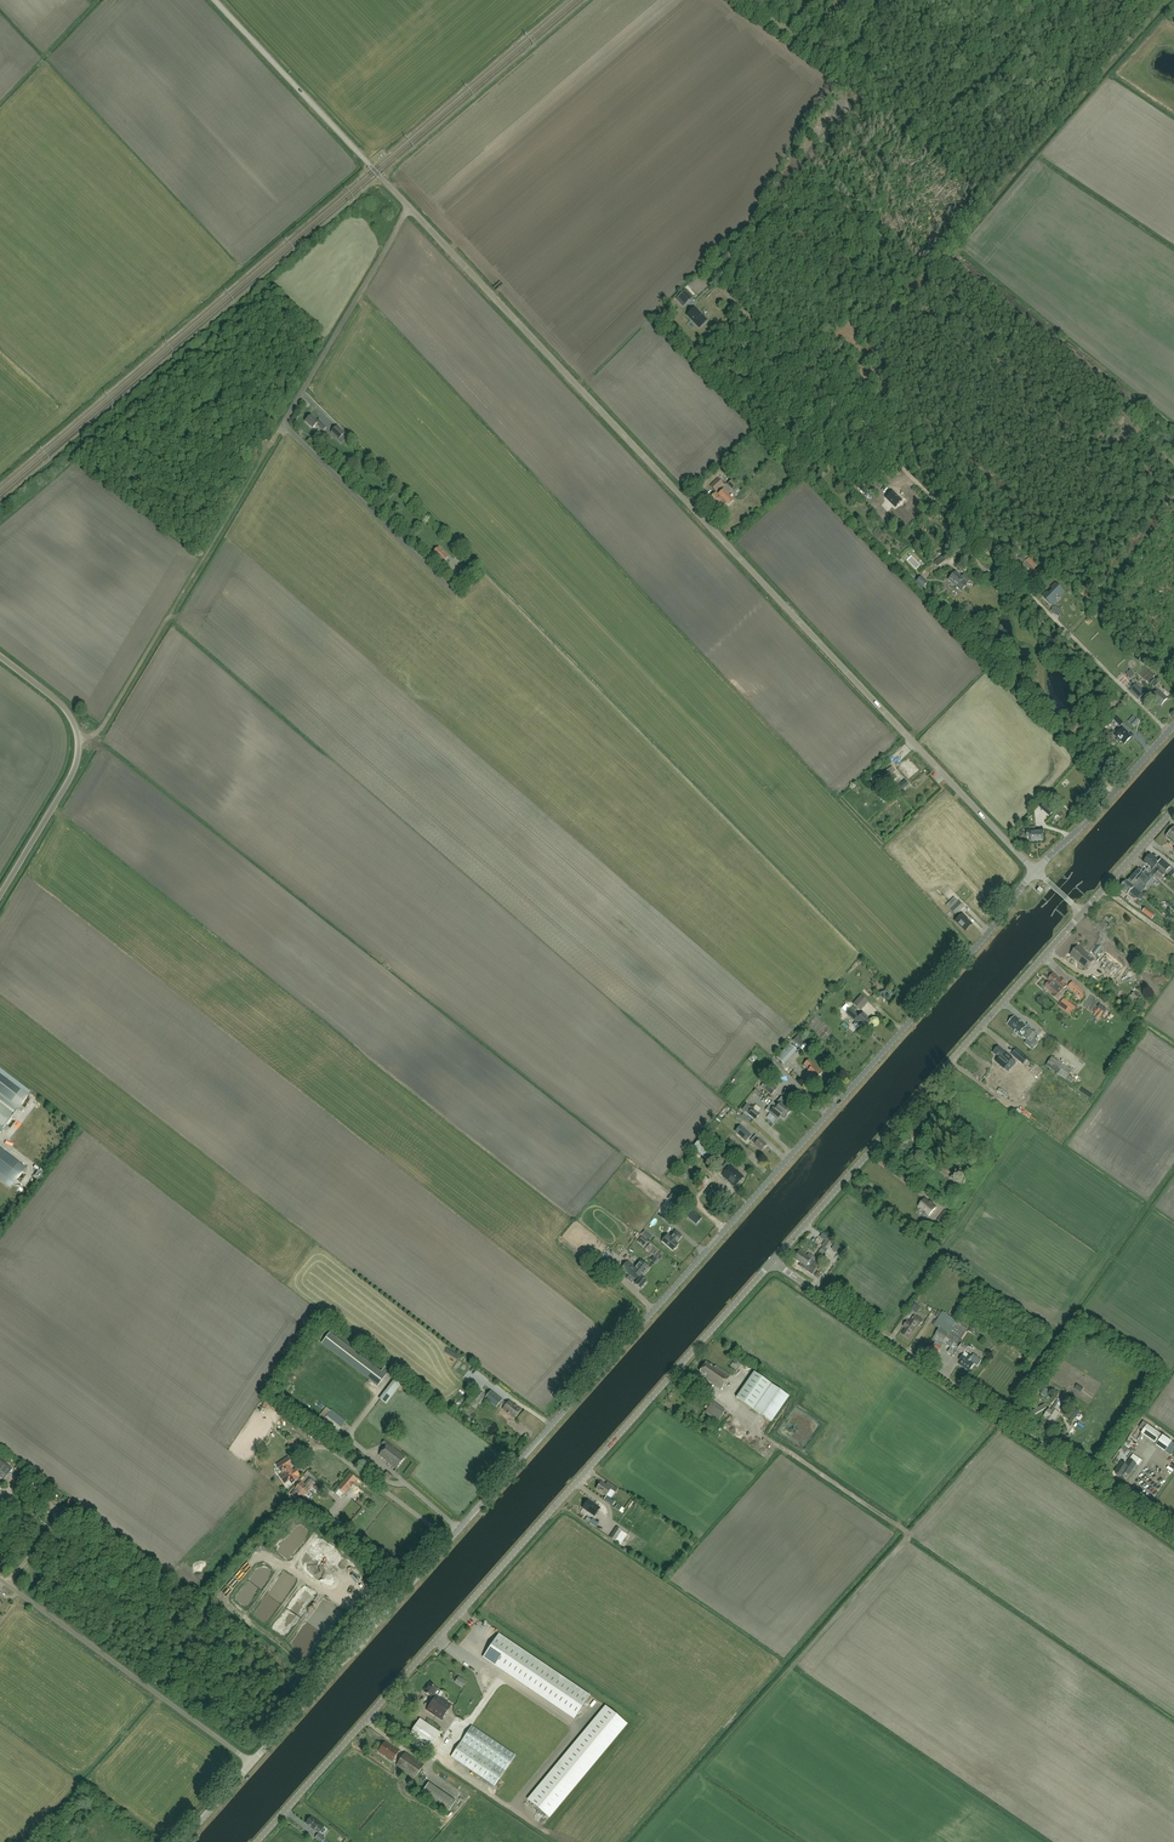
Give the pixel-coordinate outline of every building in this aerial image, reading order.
[(683,307),(694,297),(687,290),(677,301),(683,307)] [(691,319),(696,325),(697,324),(700,328),(707,322),(702,316),(703,316),(699,312),(698,312),(694,309),(688,315),(692,318),(691,319)] [(323,431),(327,428),(319,420),(318,422),(312,416),(306,422),(313,429),(317,425),(323,431)] [(345,434),(337,427),(331,433),(339,440),(344,434),(345,434)] [(344,434),(339,440),(342,443),(347,437),(344,434)] [(710,487),(715,491),(722,483),(718,479),(710,487)] [(732,480),(728,484),(733,489),(737,485),(732,480)] [(719,511),(726,504),(728,506),(734,500),(724,489),(718,495),(716,493),(708,501),(719,511)] [(893,493),(887,499),(896,509),(903,502),(893,493)] [(448,557),(439,547),(433,553),(442,563),(448,557)] [(938,566),(945,562),(943,557),(935,561),(938,566)] [(1030,559),(1024,565),(1031,573),(1037,567),(1030,559)] [(961,592),(966,586),(965,586),(970,581),(964,576),(961,579),(960,577),(961,576),(956,572),(948,580),(961,592)] [(1029,578),(1031,580),(1030,581),(1034,586),(1040,580),(1034,574),(1029,578)] [(927,583),(921,576),(916,580),(922,587),(927,583)] [(1047,592),(1047,593),(1043,597),(1044,598),(1051,605),(1056,601),(1054,599),(1058,595),(1060,597),(1064,592),(1055,584),(1051,588),(1053,590),(1049,594),(1047,592)] [(1130,670),(1126,674),(1130,678),(1134,674),(1130,670)] [(1157,688),(1160,685),(1156,680),(1152,683),(1157,688)] [(1131,690),(1139,699),(1145,693),(1137,684),(1131,690)] [(1161,707),(1168,698),(1159,691),(1152,699),(1161,707)] [(1134,728),(1140,722),(1133,716),(1128,722),(1134,728)] [(1121,727),(1124,724),(1117,717),(1114,721),(1121,727)] [(1120,743),(1122,742),(1125,745),(1131,738),(1126,733),(1127,732),(1123,728),(1120,731),(1118,730),(1115,733),(1117,735),(1116,736),(1118,739),(1117,740),(1117,741),(1119,743),(1120,743)] [(919,770),(909,759),(901,767),(902,767),(900,769),(908,778),(910,776),(911,777),(919,770)] [(892,767),(882,776),(890,785),(898,778),(894,773),(896,771),(892,767)] [(869,778),(872,782),(878,778),(874,774),(869,778)] [(908,785),(905,781),(897,788),(901,792),(908,785)] [(898,798),(902,794),(893,785),(889,789),(898,798)] [(1046,812),(1050,809),(1045,804),(1042,808),(1046,812)] [(1027,838),(1031,838),(1031,842),(1044,841),(1043,831),(1027,832),(1027,838)] [(1159,861),(1151,854),(1147,858),(1165,874),(1170,868),(1161,859),(1159,861)] [(1147,858),(1144,862),(1152,869),(1151,870),(1160,879),(1165,874),(1147,858)] [(1138,889),(1139,888),(1138,887),(1145,880),(1148,883),(1154,876),(1146,870),(1143,874),(1138,869),(1128,881),(1131,883),(1138,889)] [(1141,891),(1138,889),(1131,883),(1130,884),(1127,881),(1123,885),(1122,884),(1120,887),(1121,887),(1120,888),(1128,895),(1129,893),(1135,898),(1141,891)] [(956,916),(964,907),(954,897),(946,906),(956,916)] [(1152,919),(1155,915),(1146,908),(1143,912),(1152,919)] [(965,931),(972,925),(966,919),(967,918),(963,914),(959,918),(962,921),(958,924),(965,931)] [(1119,921),(1116,918),(1109,925),(1116,930),(1114,932),(1120,937),(1123,933),(1126,936),(1131,930),(1124,925),(1125,924),(1120,920),(1119,921)] [(1095,953),(1101,947),(1098,944),(1091,950),(1095,953)] [(1087,969),(1095,960),(1078,945),(1070,955),(1087,969)] [(1121,967),(1106,954),(1100,962),(1104,965),(1101,969),(1102,969),(1103,969),(1105,970),(1104,972),(1105,972),(1106,971),(1108,973),(1107,974),(1112,978),(1121,967)] [(1062,991),(1067,985),(1053,973),(1048,979),(1051,981),(1050,982),(1049,981),(1045,986),(1053,994),(1052,995),(1058,1000),(1064,993),(1062,991)] [(1080,988),(1072,981),(1069,984),(1078,991),(1080,988)] [(1139,1001),(1142,997),(1134,992),(1131,996),(1139,1001)] [(864,1008),(869,1002),(864,997),(858,1003),(864,1008)] [(1071,1014),(1072,1012),(1076,1007),(1070,1003),(1064,999),(1059,1006),(1071,1014)] [(865,1026),(869,1021),(865,1017),(866,1016),(863,1013),(860,1016),(850,1008),(846,1012),(860,1026),(862,1024),(865,1026)] [(1031,1043),(1038,1035),(1029,1029),(1028,1030),(1025,1027),(1026,1026),(1015,1016),(1008,1024),(1019,1034),(1020,1033),(1023,1036),(1023,1037),(1031,1043)] [(880,1023),(876,1018),(871,1021),(875,1026),(880,1023)] [(993,1052),(1001,1059),(1003,1056),(1007,1060),(1011,1056),(1006,1052),(1006,1053),(999,1047),(993,1052)] [(1012,1055),(1023,1064),(1028,1059),(1016,1049),(1012,1055)] [(1056,1065),(1062,1054),(1054,1050),(1046,1065),(1066,1076),(1069,1071),(1056,1065)] [(785,1060),(779,1055),(776,1058),(782,1063),(785,1060)] [(809,1070),(806,1073),(816,1081),(823,1073),(808,1060),(806,1062),(804,1059),(798,1065),(804,1071),(807,1068),(809,1070)] [(19,1109),(28,1097),(0,1075),(0,1094),(18,1108),(19,1109)] [(767,1080),(761,1087),(772,1096),(777,1088),(767,1080)] [(782,1095),(785,1097),(790,1101),(794,1097),(786,1090),(782,1095)] [(18,1108),(0,1094),(0,1106),(12,1115),(18,1108)] [(782,1097),(776,1105),(788,1114),(792,1109),(787,1105),(788,1105),(785,1103),(787,1101),(782,1097)] [(778,1120),(780,1116),(784,1120),(788,1114),(776,1105),(773,1102),(769,1108),(772,1110),(769,1114),(778,1120)] [(2,1128),(12,1115),(0,1106),(0,1126),(2,1128)] [(753,1109),(748,1115),(756,1120),(760,1115),(753,1109)] [(930,1132),(945,1124),(943,1120),(927,1128),(930,1132)] [(751,1136),(747,1133),(740,1126),(735,1132),(742,1138),(746,1142),(751,1136)] [(915,1148),(923,1138),(915,1131),(914,1132),(910,1129),(904,1136),(908,1139),(907,1140),(915,1148)] [(761,1151),(767,1145),(756,1135),(750,1141),(761,1151)] [(693,1147),(711,1163),(718,1154),(701,1138),(693,1147)] [(25,1169),(0,1149),(0,1181),(10,1189),(25,1169)] [(954,1188),(961,1180),(932,1158),(926,1166),(954,1188)] [(720,1169),(724,1173),(722,1175),(735,1187),(744,1177),(731,1166),(727,1162),(720,1169)] [(729,1197),(726,1193),(722,1197),(721,1196),(723,1193),(714,1184),(704,1195),(718,1207),(725,1200),(726,1200),(729,1197)] [(929,1216),(936,1207),(925,1198),(919,1206),(926,1212),(926,1213),(929,1216)] [(697,1224),(702,1218),(689,1207),(684,1213),(697,1224)] [(954,1222),(956,1219),(946,1210),(938,1221),(945,1227),(950,1220),(954,1222)] [(682,1236),(676,1231),(670,1237),(667,1235),(662,1241),(673,1251),(674,1249),(675,1249),(677,1247),(677,1246),(678,1244),(677,1243),(682,1236)] [(828,1251),(833,1243),(827,1238),(822,1246),(828,1251)] [(796,1255),(817,1269),(821,1262),(809,1254),(807,1256),(799,1251),(796,1255)] [(812,1275),(817,1269),(796,1255),(794,1259),(801,1264),(799,1266),(812,1275)] [(607,1273),(611,1269),(601,1261),(597,1265),(607,1273)] [(647,1282),(642,1277),(641,1277),(641,1278),(635,1273),(637,1270),(635,1268),(636,1267),(628,1261),(622,1268),(635,1280),(636,1279),(638,1281),(635,1284),(641,1289),(647,1282)] [(641,1278),(641,1277),(642,1277),(650,1268),(641,1261),(636,1267),(635,1268),(637,1270),(635,1273),(641,1278)] [(957,1351),(955,1349),(968,1329),(943,1312),(934,1326),(939,1329),(934,1336),(951,1348),(948,1352),(954,1356),(957,1351)] [(906,1328),(902,1334),(909,1338),(919,1325),(920,1325),(923,1321),(915,1316),(912,1320),(913,1320),(910,1324),(907,1322),(904,1326),(906,1328)] [(378,1387),(389,1372),(384,1369),(381,1371),(330,1332),(321,1344),(378,1387)] [(942,1348),(935,1343),(932,1348),(939,1353),(942,1348)] [(968,1348),(962,1344),(958,1349),(965,1353),(968,1348)] [(982,1360),(973,1355),(972,1357),(969,1355),(967,1358),(962,1355),(959,1360),(962,1362),(960,1364),(969,1371),(974,1364),(978,1366),(982,1360)] [(943,1365),(947,1368),(951,1364),(947,1360),(943,1365)] [(721,1390),(731,1376),(717,1366),(714,1368),(706,1362),(700,1372),(703,1374),(702,1375),(707,1378),(706,1379),(721,1390)] [(754,1372),(736,1397),(771,1421),(788,1396),(754,1372)] [(381,1400),(387,1404),(403,1381),(397,1377),(381,1400)] [(1084,1388),(1078,1384),(1074,1389),(1081,1393),(1084,1388)] [(1045,1396),(1050,1391),(1046,1388),(1041,1394),(1045,1396)] [(496,1408),(503,1400),(491,1390),(485,1398),(496,1408)] [(270,1408),(275,1412),(279,1406),(268,1398),(262,1406),(268,1410),(270,1408)] [(514,1418),(521,1410),(510,1401),(503,1409),(514,1418)] [(718,1421),(726,1410),(713,1401),(705,1413),(718,1421)] [(1053,1424),(1060,1414),(1056,1411),(1060,1406),(1056,1403),(1052,1409),(1050,1408),(1044,1416),(1048,1418),(1047,1419),(1053,1424)] [(335,1435),(338,1432),(346,1422),(331,1411),(321,1424),(335,1435)] [(1163,1436),(1143,1422),(1139,1427),(1143,1430),(1141,1433),(1157,1444),(1156,1445),(1165,1452),(1172,1442),(1163,1435),(1163,1436)] [(396,1469),(404,1458),(396,1451),(397,1450),(388,1443),(379,1455),(396,1469)] [(1130,1459),(1141,1464),(1143,1459),(1133,1454),(1130,1459)] [(288,1459),(277,1466),(281,1473),(283,1471),(285,1474),(281,1476),(286,1483),(290,1481),(292,1484),(298,1480),(290,1467),(292,1465),(288,1459)] [(1,1484),(12,1469),(0,1460),(0,1484),(1,1484)] [(1137,1464),(1130,1460),(1126,1465),(1121,1462),(1115,1472),(1117,1473),(1117,1474),(1117,1475),(1119,1477),(1120,1476),(1121,1476),(1122,1477),(1125,1473),(1129,1476),(1137,1464)] [(354,1484),(353,1483),(356,1480),(349,1474),(338,1487),(345,1493),(350,1486),(351,1487),(354,1484)] [(295,1489),(295,1490),(291,1495),(296,1499),(301,1495),(304,1498),(306,1495),(309,1498),(312,1495),(309,1492),(311,1490),(310,1490),(316,1484),(310,1479),(305,1485),(302,1482),(295,1489)] [(607,1496),(607,1495),(611,1498),(615,1492),(611,1489),(601,1482),(596,1489),(607,1496)] [(359,1503),(365,1496),(361,1492),(355,1499),(359,1503)] [(583,1508),(595,1516),(600,1508),(588,1500),(583,1508)] [(624,1547),(631,1536),(616,1527),(610,1537),(624,1547)] [(590,1695),(499,1634),(483,1657),(574,1719),(590,1695)] [(452,1705),(438,1696),(441,1691),(430,1684),(429,1685),(428,1684),(424,1690),(425,1690),(424,1692),(430,1696),(430,1697),(434,1699),(426,1710),(441,1720),(452,1705)] [(627,1724),(605,1706),(528,1799),(549,1817),(627,1724)] [(441,1733),(421,1719),(410,1734),(431,1748),(441,1733)] [(516,1756),(472,1726),(451,1757),(495,1786),(516,1756)] [(392,1761),(399,1751),(385,1741),(378,1751),(392,1761)] [(415,1779),(424,1765),(405,1752),(396,1766),(415,1779)] [(429,1783),(422,1793),(449,1811),(456,1801),(429,1783)] [(320,1832),(321,1831),(324,1827),(316,1820),(315,1820),(311,1817),(306,1823),(314,1830),(318,1833),(320,1832)] [(326,1839),(319,1833),(315,1838),(320,1841),(328,1841),(325,1839),(326,1839)]
